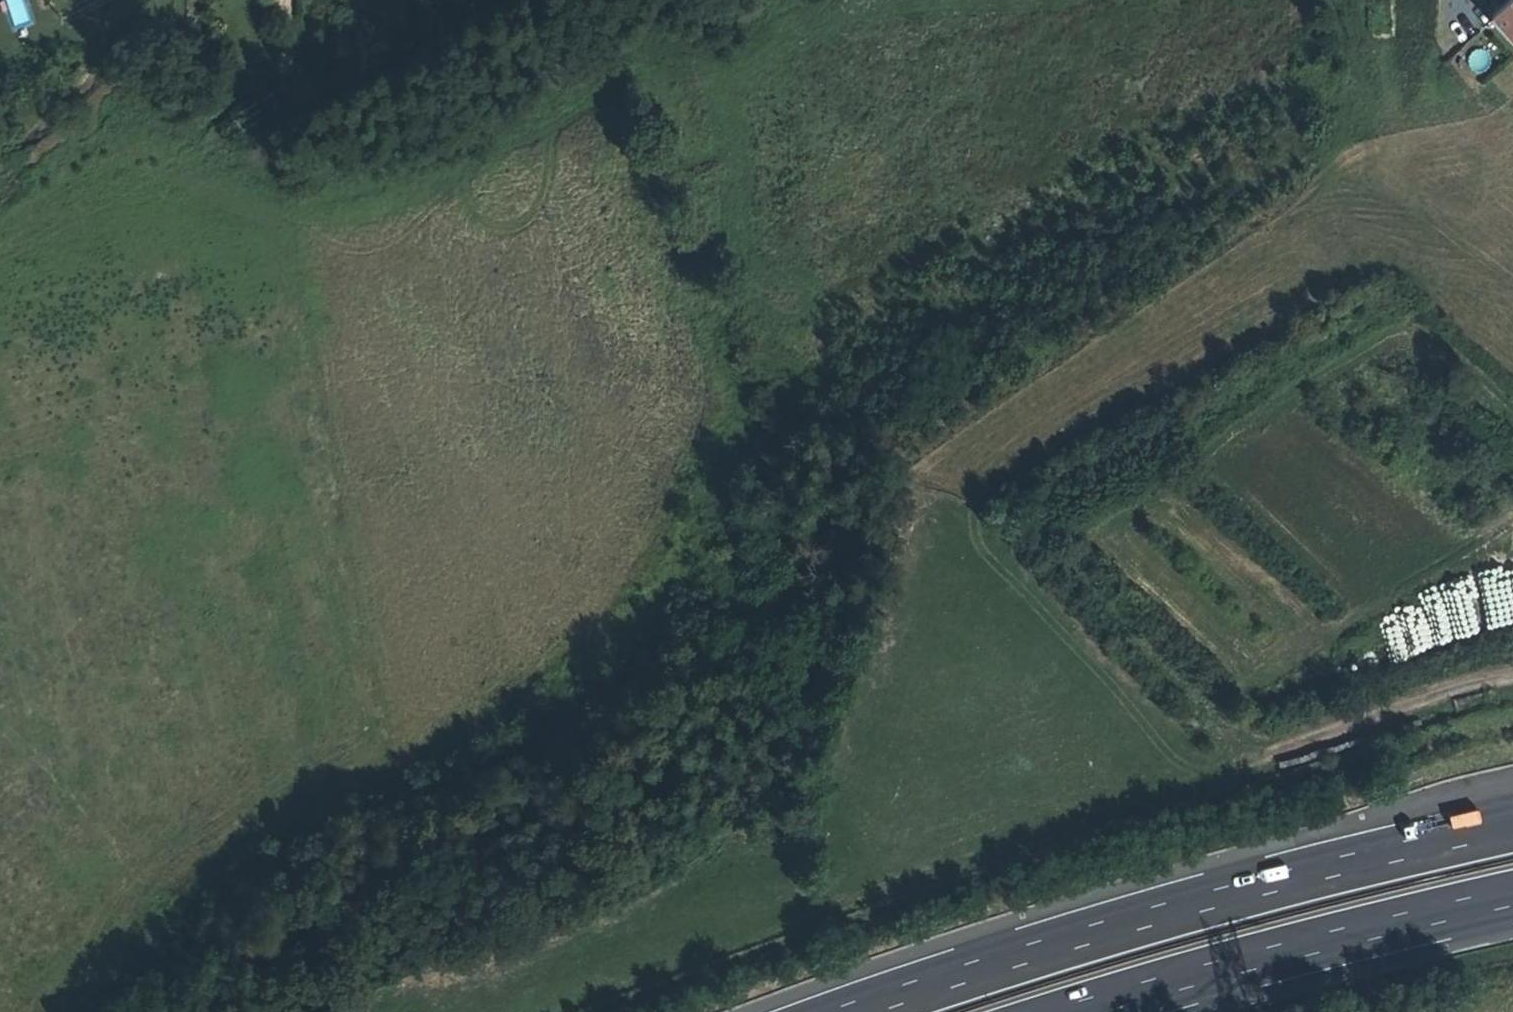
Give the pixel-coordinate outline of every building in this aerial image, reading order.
[(1492,18),(1493,19),(1512,43),(1512,0),(1492,18)]
